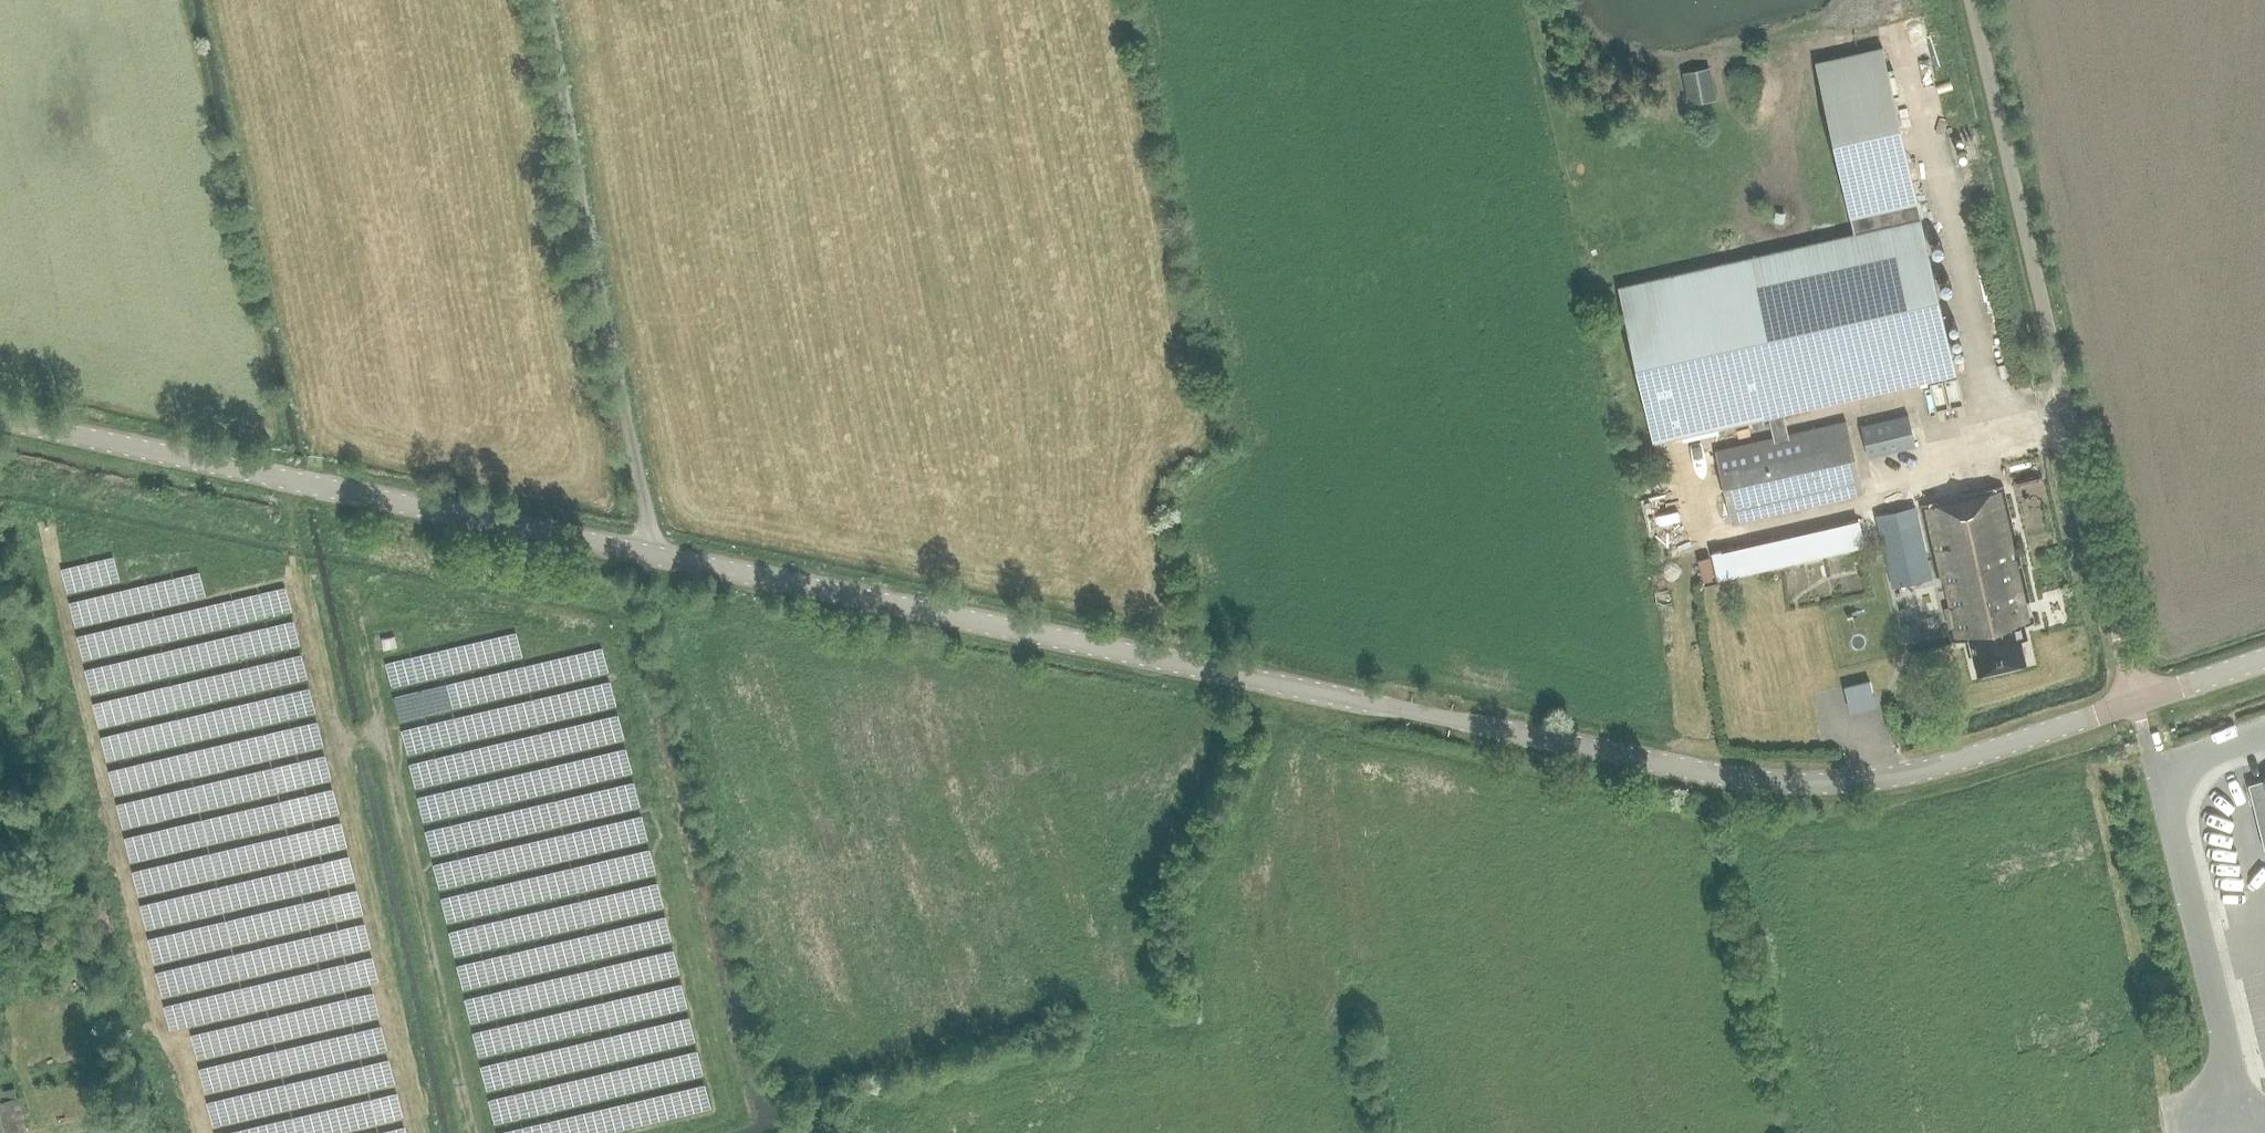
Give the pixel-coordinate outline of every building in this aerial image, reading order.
[(1782,414),(1954,375),(1880,48),(1814,63),(1853,233),(1617,287),(1653,443),(1767,417),(1772,437),(1713,451),(1730,523),(1861,493),(1844,421),(1787,434),(1782,414)] [(1684,84),(1688,105),(1716,100),(1712,79),(1684,84)] [(1860,426),(1868,458),(1916,447),(1908,415),(1860,426)] [(2024,626),(2034,623),(2003,486),(1921,505),(1952,642),(1969,638),(1977,670),(1980,670),(1983,672),(1990,670),(1992,667),(2010,662),(2013,665),(2020,663),(2022,660),(2025,659),(2020,639),(2027,637),(2024,626)] [(1888,567),(1927,558),(1915,506),(1876,515),(1888,567)] [(1721,578),(1870,545),(1864,518),(1716,551),(1721,578)] [(2246,785),(2263,849),(2264,848),(2264,778),(2246,785)] [(25,1132),(18,1097),(0,1101),(0,1132),(20,1132),(25,1132)]
